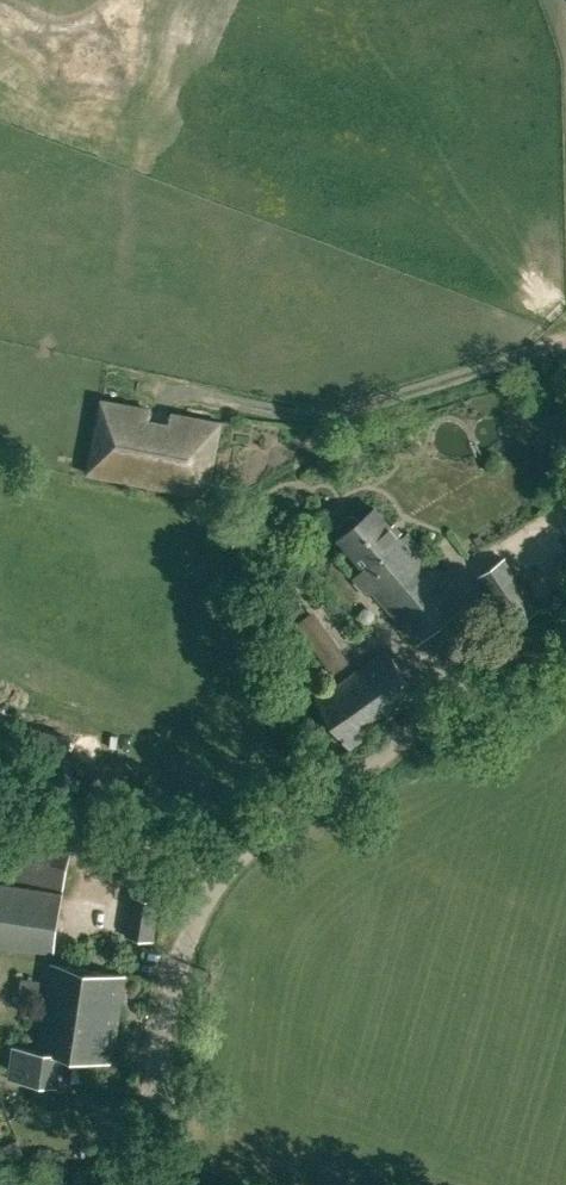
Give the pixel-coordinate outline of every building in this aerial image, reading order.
[(177,412),(175,419),(154,415),(155,408),(107,399),(94,469),(211,491),(224,421),(177,412)] [(372,590),(418,643),(468,602),(409,533),(403,538),(377,507),(360,521),(355,515),(349,515),(338,524),(338,530),(342,536),(340,538),(366,569),(356,577),(369,592),(372,590)] [(542,608),(507,557),(478,576),(514,627),(542,608)] [(267,575),(276,602),(278,608),(290,599),(288,592),(295,590),(288,568),(267,575)] [(298,599),(280,611),(289,623),(306,610),(298,599)] [(296,622),(332,673),(349,661),(314,610),(296,622)] [(351,747),(422,699),(388,650),(317,698),(351,747)] [(10,855),(0,852),(0,874),(64,888),(75,839),(16,826),(10,855)] [(63,894),(0,885),(0,945),(54,953),(63,894)] [(162,900),(131,895),(125,935),(155,941),(162,900)] [(46,1015),(118,1026),(125,974),(53,963),(46,1015)] [(112,1062),(118,1026),(46,1015),(40,1052),(14,1048),(10,1078),(57,1085),(61,1055),(112,1062)]
